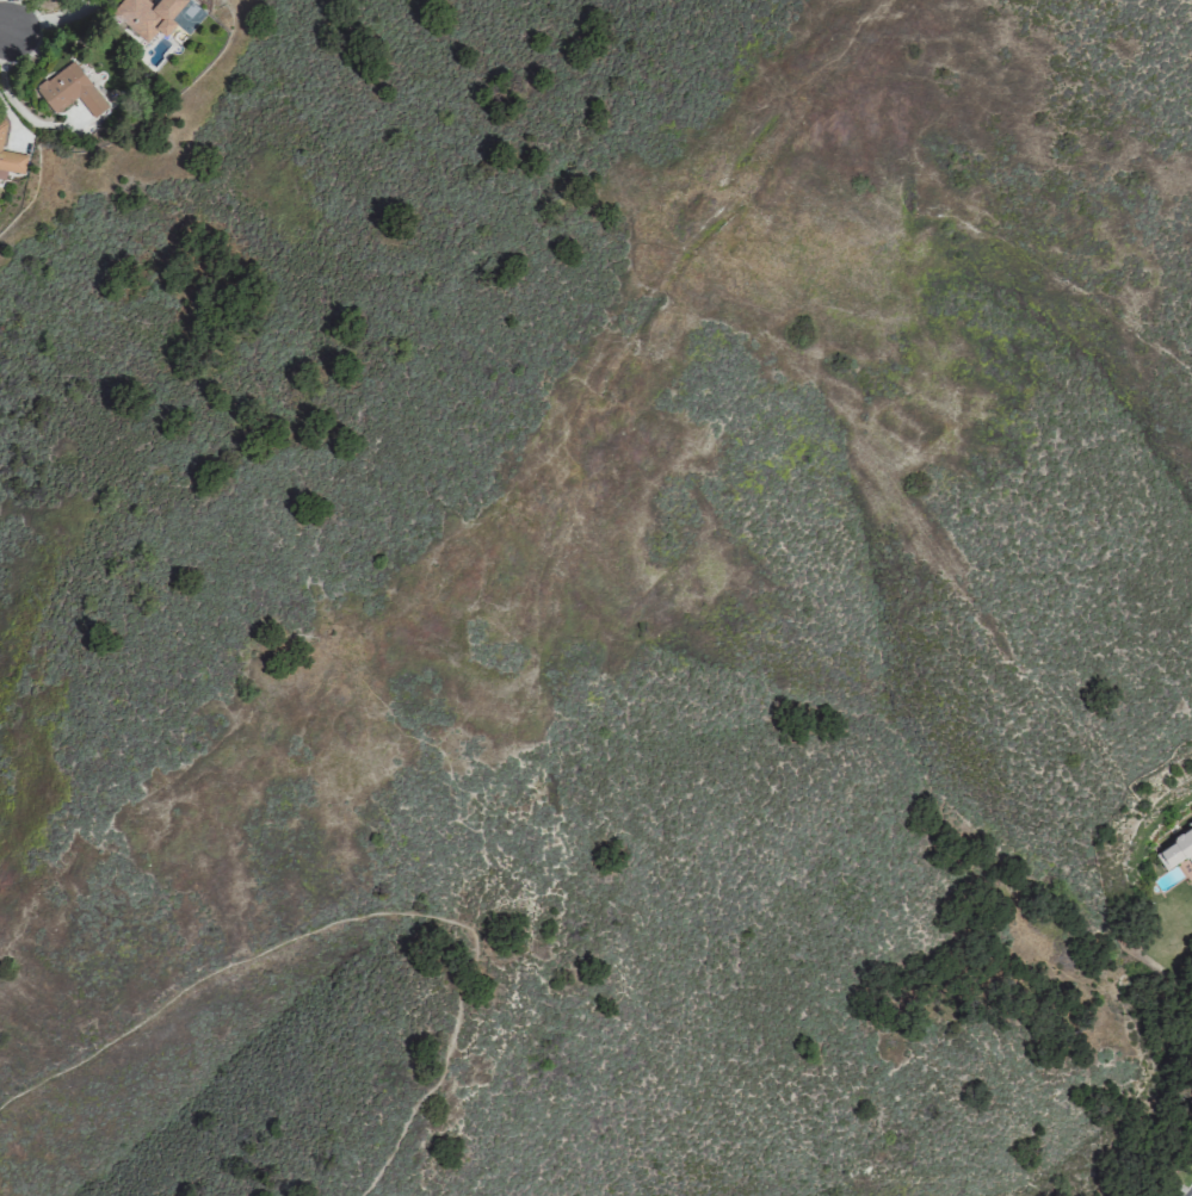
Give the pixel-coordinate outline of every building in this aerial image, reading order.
[(109,13),(146,43),(156,31),(164,37),(175,24),(170,20),(186,0),(158,0),(153,6),(145,0),(120,0),(109,13)] [(77,97),(92,118),(107,107),(73,60),(34,87),(54,114),(77,97)] [(0,151),(5,121),(0,120),(0,180),(4,180),(5,172),(23,175),(26,155),(0,151)] [(1150,849),(1164,871),(1186,857),(1191,867),(1191,823),(1150,849)]
